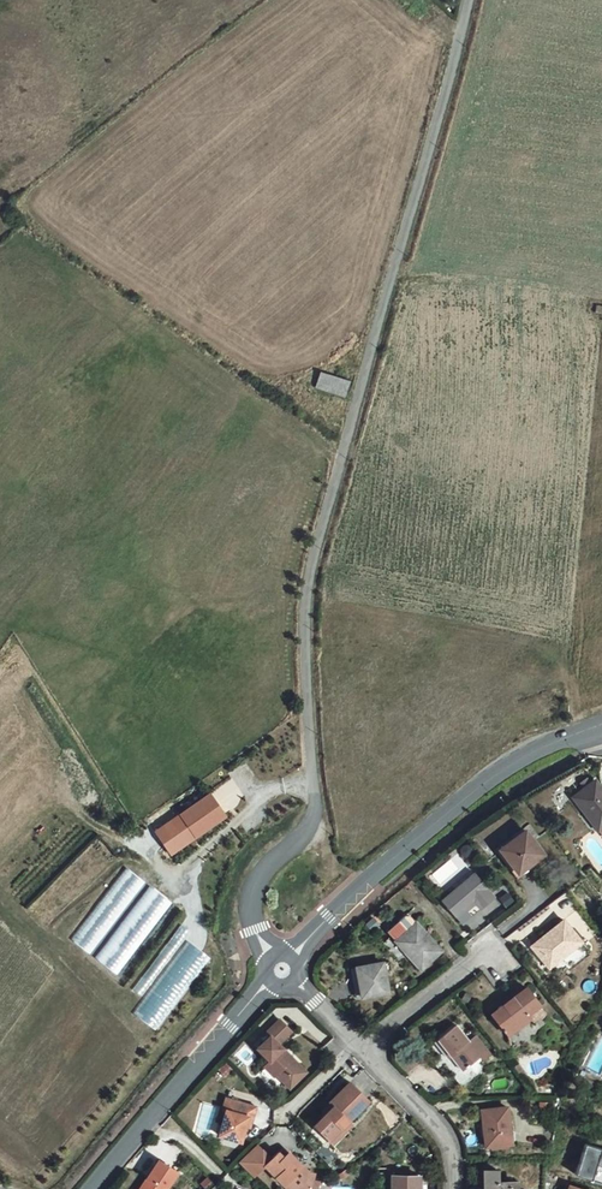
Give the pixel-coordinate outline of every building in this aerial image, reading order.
[(315,388),(346,396),(350,380),(319,371),(315,388)] [(586,790),(601,814),(601,778),(586,790)] [(195,840),(226,817),(208,792),(176,814),(195,840)] [(535,823),(510,843),(527,865),(542,853),(553,845),(535,823)] [(91,955),(144,881),(124,867),(71,941),(91,955)] [(490,906),(505,893),(515,905),(528,895),(516,878),(501,889),(484,868),(453,894),(467,911),(483,897),(490,906)] [(118,976),(172,902),(147,885),(94,959),(118,976)] [(431,962),(449,944),(422,918),(414,909),(404,919),(413,927),(406,934),(431,962)] [(572,913),(550,930),(554,935),(563,946),(567,952),(589,934),(572,913)] [(369,932),(379,926),(373,917),(363,923),(369,932)] [(141,996),(191,932),(181,925),(132,989),(141,996)] [(563,946),(554,935),(547,940),(556,951),(563,946)] [(386,954),(361,960),(369,990),(393,984),(386,954)] [(536,982),(503,1010),(521,1031),(541,1013),(538,1010),(551,1000),(536,982)] [(305,1062),(289,1048),(294,1043),(287,1035),(295,1026),(284,1016),(272,1029),(273,1032),(263,1042),(272,1051),(267,1056),(281,1070),(284,1068),(298,1082),(315,1063),(308,1057),(305,1062)] [(460,1056),(464,1052),(476,1065),(482,1060),(493,1051),(481,1037),(469,1022),(447,1039),(460,1056)] [(488,1031),(481,1037),(493,1051),(496,1056),(503,1050),(488,1031)] [(308,1057),(294,1043),(289,1048),(305,1062),(308,1057)] [(231,1056),(224,1064),(230,1069),(237,1062),(231,1056)] [(476,1065),(467,1073),(476,1083),(491,1071),(482,1060),(476,1065)] [(340,1100),(319,1121),(334,1136),(374,1095),(354,1076),(336,1096),(340,1100)] [(230,1107),(234,1108),(228,1131),(247,1136),(254,1112),(259,1113),(262,1102),(232,1095),(230,1107)] [(519,1107),(493,1108),(494,1146),(519,1145),(519,1107)] [(297,1149),(292,1154),(286,1149),(281,1155),(263,1138),(245,1157),(263,1174),(274,1162),(302,1188),(303,1188),(308,1182),(323,1185),(324,1174),(314,1171),(309,1166),(311,1163),(297,1149)] [(581,1144),(573,1175),(601,1183),(601,1150),(581,1144)] [(147,1188),(169,1188),(182,1169),(164,1157),(152,1175),(154,1177),(147,1188)] [(491,1183),(491,1188),(520,1188),(520,1182),(503,1182),(503,1170),(485,1170),(485,1183),(491,1183)] [(213,1174),(208,1180),(214,1186),(219,1181),(213,1174)] [(220,1184),(224,1188),(229,1188),(231,1187),(225,1179),(220,1184)] [(399,1179),(399,1188),(424,1188),(424,1179),(399,1179)]
